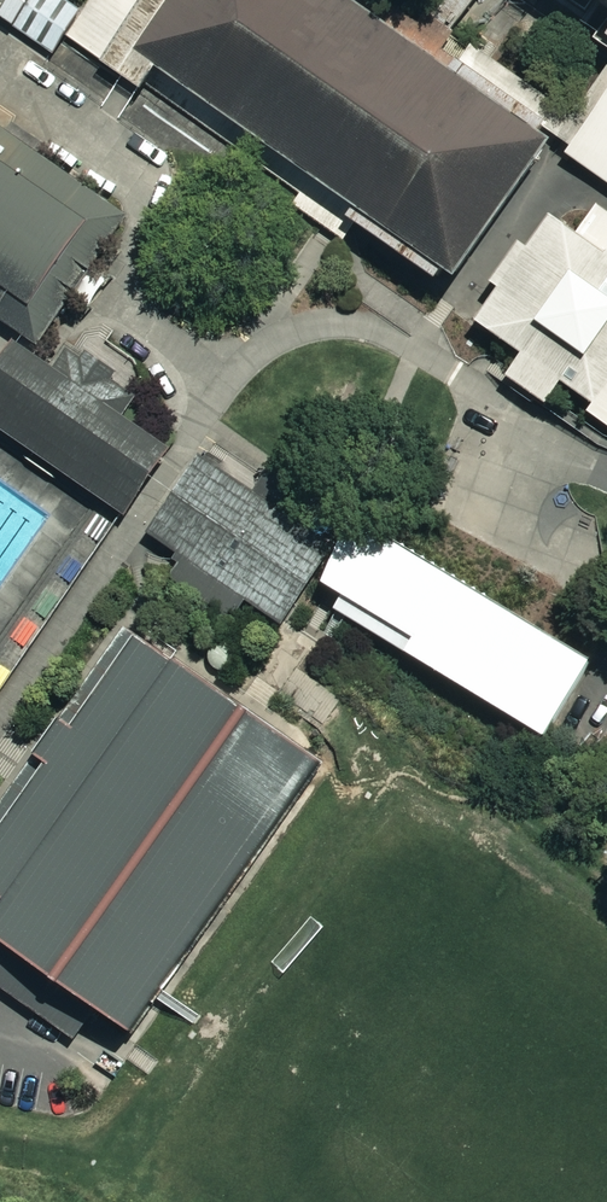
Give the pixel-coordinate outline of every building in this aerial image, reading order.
[(66,0),(0,0),(0,15),(53,52),(81,11),(66,0)] [(324,183),(362,212),(442,266),(454,274),(551,138),(538,129),(434,57),(354,0),(89,0),(81,11),(64,36),(121,74),(130,80),(140,86),(155,67),(178,83),(187,89),(249,132),(298,165),(324,183)] [(392,0),(354,0),(434,57),(440,47),(447,38),(427,25),(392,0)] [(427,25),(447,38),(473,0),(444,0),(427,25)] [(434,57),(538,129),(544,122),(567,137),(575,126),(606,86),(606,62),(572,112),(495,60),(483,51),(470,42),(459,60),(440,47),(434,57)] [(442,266),(178,83),(167,98),(299,192),(292,205),(344,239),(354,222),(434,278),(442,266)] [(575,126),(606,150),(606,86),(575,126)] [(36,344),(72,291),(80,279),(90,266),(125,214),(32,149),(0,126),(0,319),(36,344)] [(606,183),(606,150),(575,126),(564,141),(567,143),(569,145),(565,150),(576,158),(575,160),(606,183)] [(596,203),(575,231),(549,213),(526,246),(517,240),(488,280),(497,286),(474,320),(520,353),(510,368),(506,373),(522,385),(536,395),(543,401),(547,397),(550,394),(560,381),(591,404),(587,411),(606,425),(606,211),(596,203)] [(80,279),(72,291),(89,302),(97,290),(107,277),(90,266),(80,279)] [(12,339),(10,344),(0,357),(0,429),(118,515),(166,448),(122,415),(135,394),(76,355),(65,347),(52,365),(12,339)] [(231,477),(196,454),(146,533),(177,553),(173,559),(177,562),(171,571),(167,578),(232,620),(239,608),(244,600),(285,626),(338,544),(246,486),(231,477)] [(586,660),(355,527),(313,601),(339,616),(543,734),(586,660)] [(123,626),(0,801),(0,823),(134,633),(128,629),(126,628),(123,626)] [(134,633),(32,778),(0,823),(0,943),(95,1008),(129,1031),(157,992),(324,764),(134,633)] [(0,943),(0,987),(73,1038),(95,1008),(0,943)]
